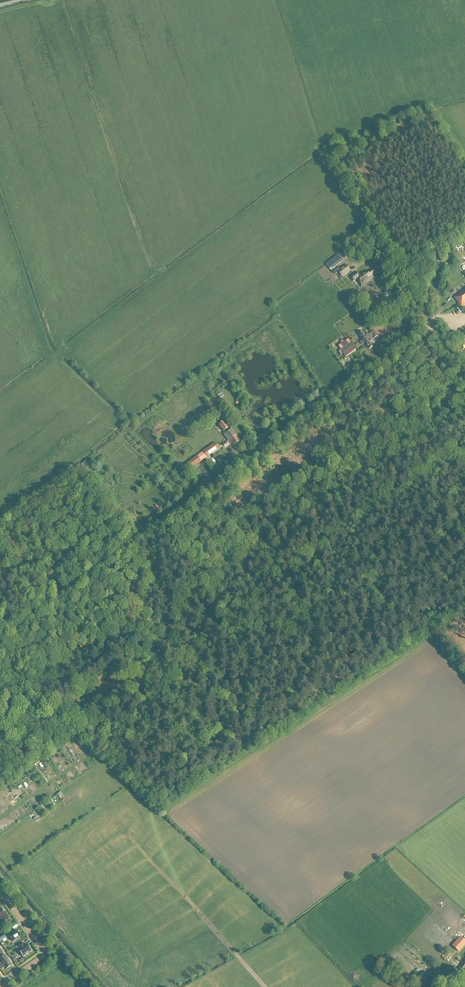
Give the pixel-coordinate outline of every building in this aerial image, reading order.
[(344,261),(348,257),(345,252),(340,255),(344,261)] [(343,277),(350,271),(345,264),(337,270),(343,277)] [(374,275),(375,274),(372,270),(369,273),(367,271),(360,275),(361,276),(360,277),(357,272),(350,277),(353,282),(357,279),(362,286),(375,276),(374,275)] [(464,306),(464,289),(454,297),(462,308),(464,306)] [(372,341),(372,340),(371,339),(373,337),(374,339),(378,336),(372,329),(369,331),(370,332),(366,335),(363,331),(357,335),(368,349),(368,348),(370,349),(373,347),(370,343),(372,341)] [(346,357),(356,350),(351,343),(348,339),(338,346),(342,350),(341,350),(339,352),(341,355),(343,353),(346,357)] [(236,437),(237,436),(231,429),(226,433),(225,431),(228,428),(223,422),(218,426),(223,432),(224,433),(223,434),(228,441),(223,445),(225,447),(231,443),(233,446),(239,441),(236,437)] [(215,444),(203,453),(206,458),(218,449),(215,444)] [(186,464),(190,470),(201,462),(203,460),(200,455),(197,457),(186,464)] [(1,909),(0,909),(0,928),(5,925),(3,922),(8,918),(4,912),(3,912),(1,909)] [(21,936),(18,931),(14,933),(14,932),(9,936),(13,942),(21,936)] [(452,947),(459,953),(464,946),(464,942),(460,938),(452,947)] [(25,946),(23,943),(17,947),(20,950),(18,951),(23,957),(32,951),(27,944),(25,946)] [(447,952),(442,957),(445,960),(451,955),(447,952)] [(0,959),(0,967),(2,970),(5,967),(6,969),(12,965),(8,959),(5,955),(0,959)]
